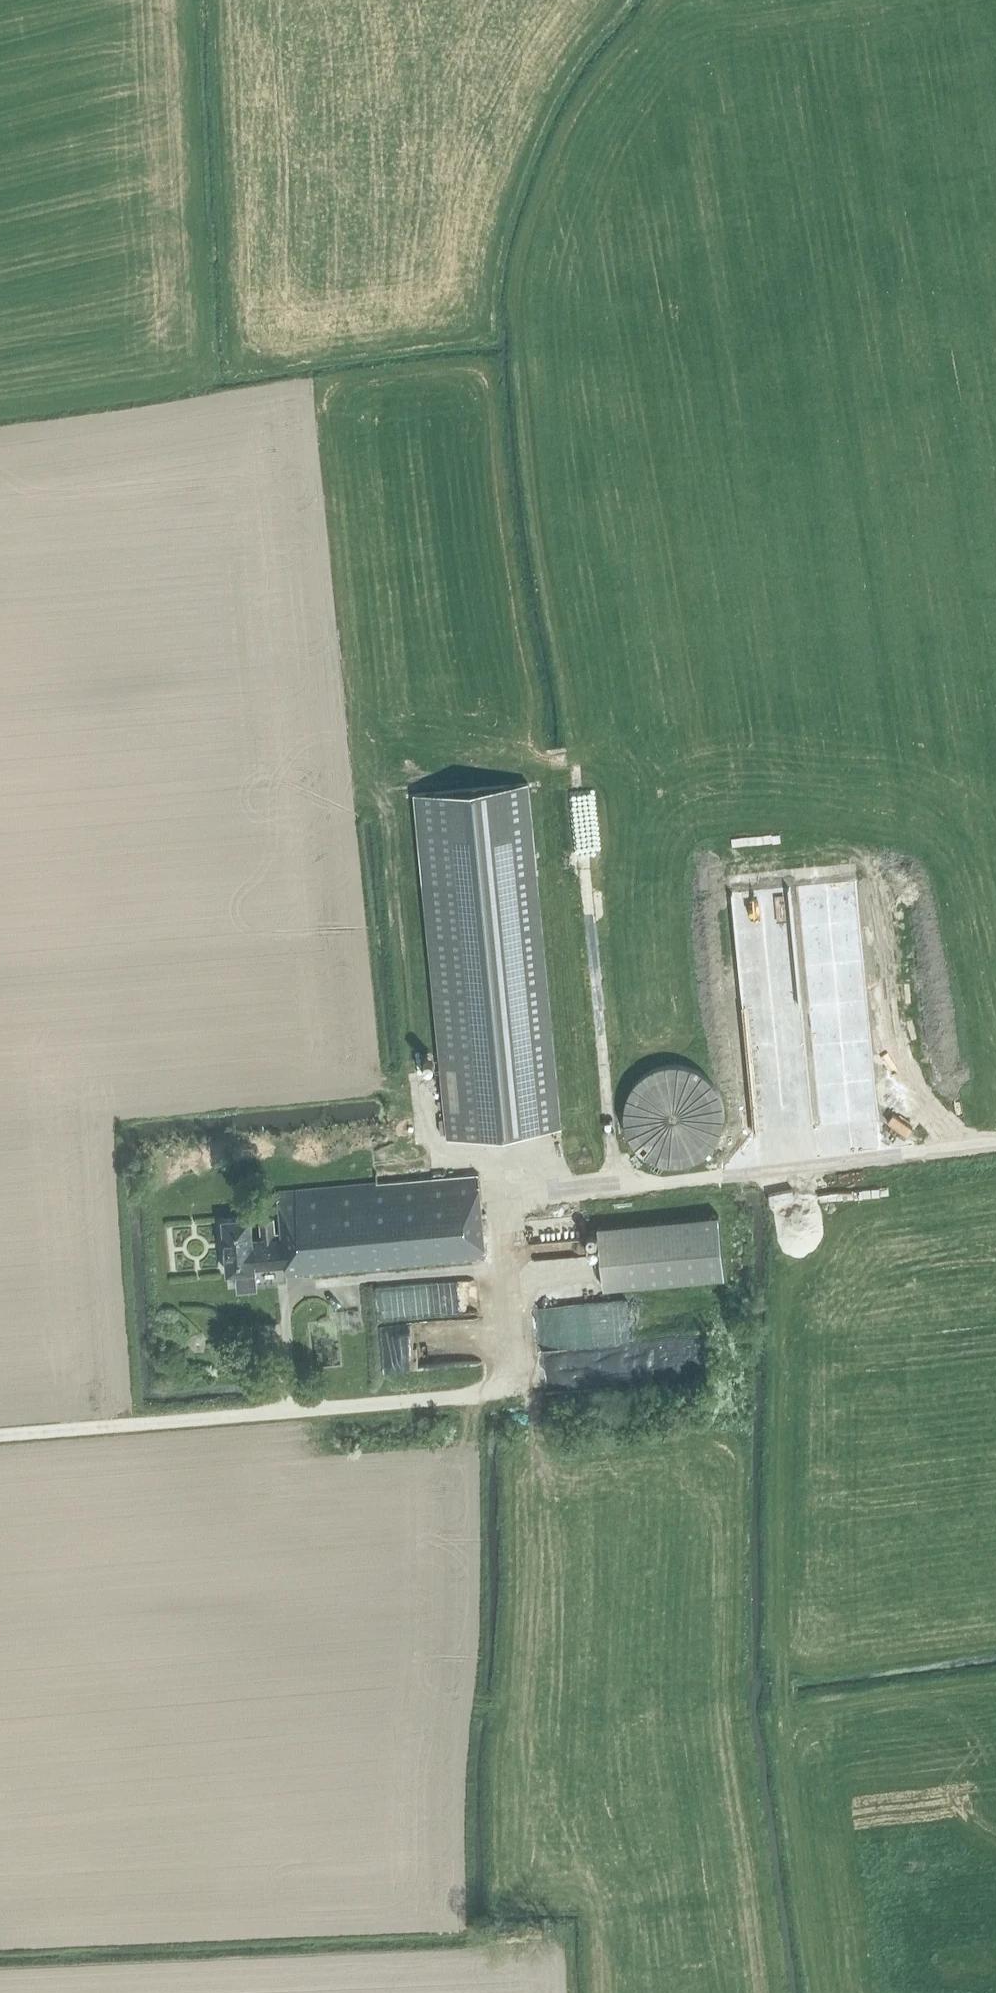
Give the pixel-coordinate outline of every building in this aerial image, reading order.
[(561,1125),(536,872),(528,782),(414,793),(447,1136),(561,1125)] [(759,1148),(795,1144),(777,998),(742,1002),(759,1148)] [(624,1100),(623,1113),(624,1126),(629,1138),(637,1149),(648,1157),(660,1162),(673,1164),(686,1162),(698,1157),(708,1149),(716,1138),(721,1126),(723,1113),(721,1100),(716,1088),(708,1078),(698,1070),(686,1065),(673,1063),(660,1065),(648,1070),(637,1078),(629,1088),(624,1100)] [(287,1275),(485,1257),(477,1173),(278,1191),(282,1231),(275,1232),(274,1217),(260,1218),(262,1238),(253,1239),(251,1216),(223,1218),(228,1272),(236,1271),(238,1288),(257,1286),(255,1267),(285,1264),(285,1270),(287,1270),(287,1275)] [(717,1214),(597,1226),(603,1288),(723,1277),(717,1214)] [(479,1279),(382,1287),(385,1322),(482,1314),(479,1279)]
